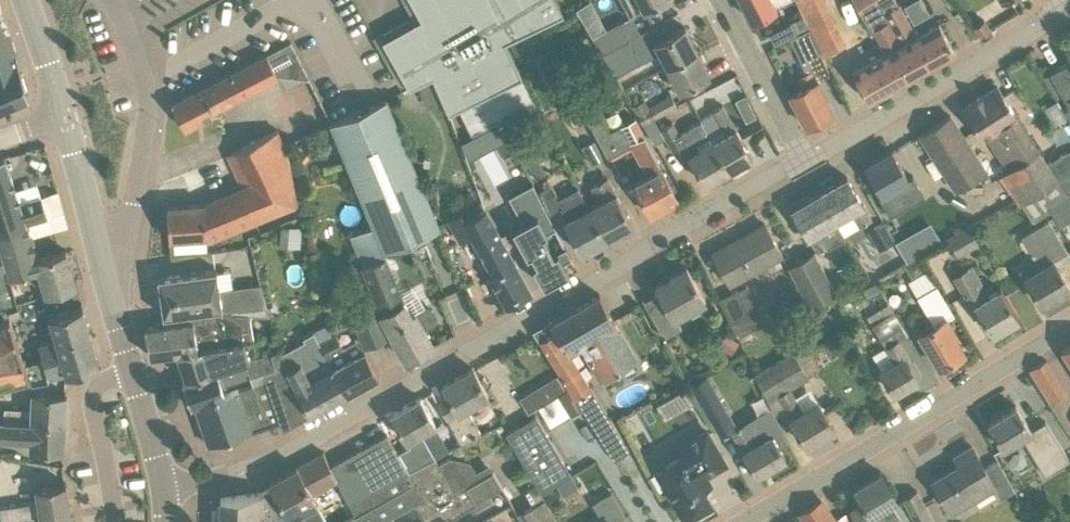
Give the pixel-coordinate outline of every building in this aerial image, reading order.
[(422,17),(383,39),(409,86),(410,87),(417,83),(433,75),(444,100),(449,112),(460,107),(523,76),(514,56),(506,41),(516,36),(545,23),(564,13),(556,0),(412,0),(422,17)] [(627,10),(623,12),(626,19),(662,0),(622,0),(627,10)] [(753,20),(778,7),(777,7),(774,0),(742,0),(753,20)] [(860,12),(871,31),(874,30),(886,51),(853,69),(871,101),(911,78),(894,46),(902,42),(888,18),(885,12),(879,1),(878,0),(854,0),(860,12)] [(911,78),(957,53),(940,21),(916,34),(900,4),(897,6),(894,0),(880,0),(879,1),(885,12),(888,18),(902,42),(894,46),(911,78)] [(912,21),(929,13),(923,0),(907,0),(903,2),(912,21)] [(11,36),(0,5),(0,40),(11,36)] [(797,31),(809,25),(808,24),(804,15),(803,15),(792,21),(797,31)] [(829,15),(810,23),(817,38),(836,29),(829,15)] [(984,19),(975,25),(983,38),(992,31),(984,19)] [(628,39),(641,31),(640,30),(628,37),(620,21),(592,35),(602,52),(628,39)] [(635,52),(628,39),(602,52),(614,75),(640,62),(641,63),(661,52),(668,66),(698,51),(686,26),(655,42),(635,52)] [(810,29),(796,35),(811,69),(798,76),(804,86),(791,93),(807,125),(833,112),(825,96),(828,95),(820,79),(831,74),(822,54),(810,29)] [(11,37),(11,36),(0,40),(0,109),(29,95),(12,37),(11,37)] [(506,41),(514,56),(524,52),(516,36),(506,41)] [(710,74),(698,51),(668,66),(680,89),(710,74)] [(279,76),(268,53),(173,103),(186,128),(217,111),(216,108),(279,76)] [(1069,105),(1069,60),(1051,72),(1069,105)] [(575,70),(566,75),(571,84),(581,79),(575,70)] [(523,76),(460,107),(473,132),(536,101),(523,76)] [(610,159),(635,146),(648,171),(633,179),(651,214),(679,199),(644,133),(635,117),(609,130),(602,116),(601,116),(583,82),(571,88),(582,110),(584,109),(608,154),(607,155),(610,159)] [(998,85),(964,108),(983,137),(986,135),(1007,170),(1040,149),(998,85)] [(677,104),(672,93),(649,104),(645,97),(632,103),(643,122),(677,104)] [(387,100),(332,123),(374,225),(385,252),(441,229),(387,100)] [(700,120),(729,170),(753,157),(723,104),(712,110),(713,112),(700,119),(701,120),(700,120)] [(757,116),(751,105),(741,110),(747,121),(757,116)] [(569,117),(572,122),(568,125),(580,145),(584,142),(596,162),(604,158),(603,157),(607,155),(608,154),(584,109),(582,110),(569,117)] [(987,171),(951,115),(921,135),(956,189),(987,171)] [(503,119),(482,131),(491,147),(512,136),(503,119)] [(700,120),(679,133),(673,122),(662,128),(675,152),(680,149),(684,157),(689,153),(706,183),(729,170),(700,120)] [(285,147),(277,131),(230,154),(243,186),(206,203),(168,206),(170,237),(174,237),(206,235),(208,240),(297,204),(285,147)] [(296,155),(306,162),(313,151),(303,145),(296,155)] [(1021,204),(1022,203),(1059,180),(1048,163),(1040,149),(1007,170),(1001,173),(1021,204)] [(1048,163),(1059,180),(1067,192),(1069,191),(1069,149),(1048,163)] [(901,186),(910,201),(921,195),(912,178),(910,179),(893,150),(867,165),(885,195),(901,186)] [(29,222),(49,216),(43,194),(40,195),(22,200),(6,155),(0,157),(0,232),(25,224),(27,223),(29,222)] [(526,166),(533,181),(547,174),(540,159),(526,166)] [(546,187),(538,191),(550,213),(561,207),(567,218),(564,219),(582,253),(607,239),(590,205),(589,206),(579,187),(559,198),(548,176),(542,180),(546,187)] [(848,176),(820,192),(837,221),(852,212),(861,226),(873,219),(848,176)] [(608,177),(592,186),(600,200),(590,205),(607,239),(634,224),(608,177)] [(1059,180),(1022,203),(1033,220),(1049,210),(1047,206),(1067,192),(1059,180)] [(533,182),(509,195),(524,221),(513,227),(528,254),(538,249),(543,259),(537,262),(548,283),(569,271),(564,262),(572,257),(566,246),(554,253),(543,234),(556,227),(533,182)] [(1050,209),(1061,226),(1069,220),(1069,191),(1067,192),(1047,206),(1049,210),(1050,209)] [(837,221),(820,192),(793,208),(818,251),(830,244),(822,230),(837,221)] [(486,207),(465,217),(462,212),(448,219),(461,243),(474,236),(493,270),(490,272),(508,305),(532,292),(486,207)] [(1022,235),(1041,267),(1025,276),(1043,304),(1069,288),(1069,285),(1054,258),(1068,250),(1049,219),(1022,235)] [(25,224),(0,232),(0,251),(7,273),(8,272),(9,278),(41,268),(38,258),(41,257),(29,222),(27,223),(25,224)] [(885,222),(869,231),(880,251),(896,241),(885,222)] [(783,255),(776,243),(765,224),(749,233),(751,236),(742,241),(740,238),(713,253),(731,285),(783,255)] [(302,228),(282,225),(280,246),(300,248),(302,228)] [(374,225),(352,233),(364,263),(379,311),(407,360),(434,345),(425,328),(435,323),(437,316),(434,309),(425,306),(416,311),(415,311),(412,313),(404,299),(385,252),(374,225)] [(969,226),(948,238),(958,255),(979,244),(969,226)] [(38,258),(41,268),(48,294),(77,285),(67,250),(41,257),(38,258)] [(814,252),(788,266),(798,284),(808,301),(808,302),(814,312),(839,297),(814,252)] [(913,277),(926,269),(919,257),(905,265),(913,277)] [(978,287),(983,284),(972,266),(955,276),(981,320),(985,318),(994,334),(1020,318),(1002,288),(985,298),(978,287)] [(688,267),(670,277),(671,278),(658,285),(658,284),(656,284),(660,291),(645,300),(644,297),(643,298),(664,337),(681,328),(675,315),(705,299),(688,267)] [(212,308),(249,313),(268,314),(261,283),(221,288),(217,268),(158,276),(159,283),(157,289),(161,294),(164,315),(197,310),(212,308)] [(868,297),(881,290),(875,280),(863,287),(868,297)] [(748,285),(718,298),(738,336),(767,322),(748,285)] [(937,285),(919,296),(935,324),(920,333),(940,366),(965,351),(954,333),(956,332),(948,318),(955,314),(937,285)] [(459,288),(445,294),(458,323),(472,316),(459,288)] [(583,347),(602,379),(637,360),(601,294),(552,322),(556,330),(571,353),(583,347)] [(42,349),(91,335),(83,306),(51,314),(55,329),(50,330),(53,341),(40,345),(42,349)] [(188,380),(245,360),(256,356),(249,313),(212,308),(197,310),(197,313),(153,320),(154,326),(146,327),(150,355),(178,351),(188,380)] [(376,308),(354,318),(365,345),(388,336),(376,308)] [(42,349),(44,357),(28,362),(17,338),(10,317),(20,314),(19,310),(8,312),(9,316),(0,322),(0,380),(30,374),(32,381),(50,377),(67,372),(67,373),(100,364),(91,335),(42,349)] [(893,311),(872,324),(894,362),(882,369),(896,392),(919,378),(909,363),(913,361),(900,338),(908,334),(893,311)] [(245,360),(251,376),(254,384),(268,425),(289,417),(292,423),(310,413),(346,393),(333,367),(320,340),(314,330),(303,336),(308,344),(285,357),(280,348),(256,356),(245,360)] [(571,386),(576,396),(592,386),(571,353),(556,330),(540,339),(571,386)] [(380,375),(365,349),(352,355),(345,344),(343,346),(335,332),(320,340),(333,367),(346,393),(380,375)] [(740,341),(727,333),(719,346),(732,354),(740,341)] [(775,413),(778,420),(789,413),(808,445),(836,428),(819,400),(803,410),(790,389),(810,377),(809,374),(818,369),(807,349),(797,355),(795,350),(755,373),(766,396),(772,408),(775,413)] [(245,360),(188,380),(183,381),(191,406),(195,405),(199,415),(217,409),(214,398),(226,393),(223,384),(251,376),(245,360)] [(1053,375),(1045,361),(1032,368),(1041,382),(1053,375)] [(474,368),(444,385),(451,397),(440,403),(461,443),(481,432),(466,405),(488,393),(474,368)] [(554,398),(559,395),(558,394),(566,389),(565,387),(558,374),(549,379),(545,382),(554,398)] [(268,425),(254,384),(226,393),(214,398),(217,409),(199,415),(209,444),(253,430),(268,425)] [(558,394),(559,395),(571,416),(584,408),(576,396),(571,386),(566,389),(558,394)] [(713,386),(698,395),(716,425),(731,417),(713,386)] [(688,390),(675,397),(680,407),(693,400),(688,390)] [(5,419),(66,422),(67,393),(32,393),(32,414),(23,414),(24,408),(5,408),(5,419)] [(436,457),(421,432),(436,424),(421,397),(393,413),(411,445),(399,452),(410,471),(436,457)] [(1032,430),(1017,405),(990,422),(1006,447),(1024,436),(1048,475),(1069,461),(1069,455),(1047,420),(1032,430)] [(745,423),(732,430),(758,474),(786,458),(780,447),(788,441),(775,413),(772,408),(746,423),(745,423)] [(541,491),(556,482),(571,473),(536,414),(506,432),(537,483),(541,491)] [(31,441),(31,448),(65,450),(66,422),(5,419),(0,419),(0,439),(31,441)] [(611,420),(596,429),(613,457),(628,448),(611,420)] [(683,455),(657,469),(684,517),(696,510),(700,512),(708,508),(708,503),(711,501),(701,484),(707,481),(708,484),(711,483),(710,482),(709,482),(705,475),(726,463),(708,430),(678,447),(683,455)] [(410,471),(399,452),(388,434),(386,435),(386,433),(333,466),(332,465),(331,465),(338,481),(349,503),(350,502),(410,471)] [(997,460),(986,467),(973,446),(956,456),(962,466),(935,482),(954,513),(998,487),(1004,497),(1016,490),(997,460)] [(338,481),(331,465),(324,451),(270,481),(273,486),(290,518),(317,504),(319,503),(315,493),(338,481)] [(345,521),(382,521),(416,502),(427,521),(442,521),(449,518),(502,486),(489,463),(477,470),(471,460),(457,468),(450,456),(439,462),(436,457),(410,471),(419,484),(418,484),(345,521)] [(855,488),(864,503),(852,510),(859,521),(893,521),(906,515),(882,472),(855,488)] [(571,473),(556,482),(566,499),(581,490),(571,473)] [(65,516),(71,516),(66,483),(36,486),(38,499),(0,506),(0,521),(24,521),(65,516)] [(524,490),(533,504),(544,498),(541,492),(541,491),(537,483),(524,490)] [(317,504),(290,518),(273,486),(261,492),(221,497),(221,521),(327,521),(317,504)] [(626,515),(612,491),(593,503),(604,521),(614,521),(626,515)] [(904,498),(917,521),(934,521),(917,491),(904,498)] [(544,498),(533,504),(523,510),(530,521),(559,521),(544,498)] [(822,500),(802,513),(808,521),(835,521),(822,500)]
